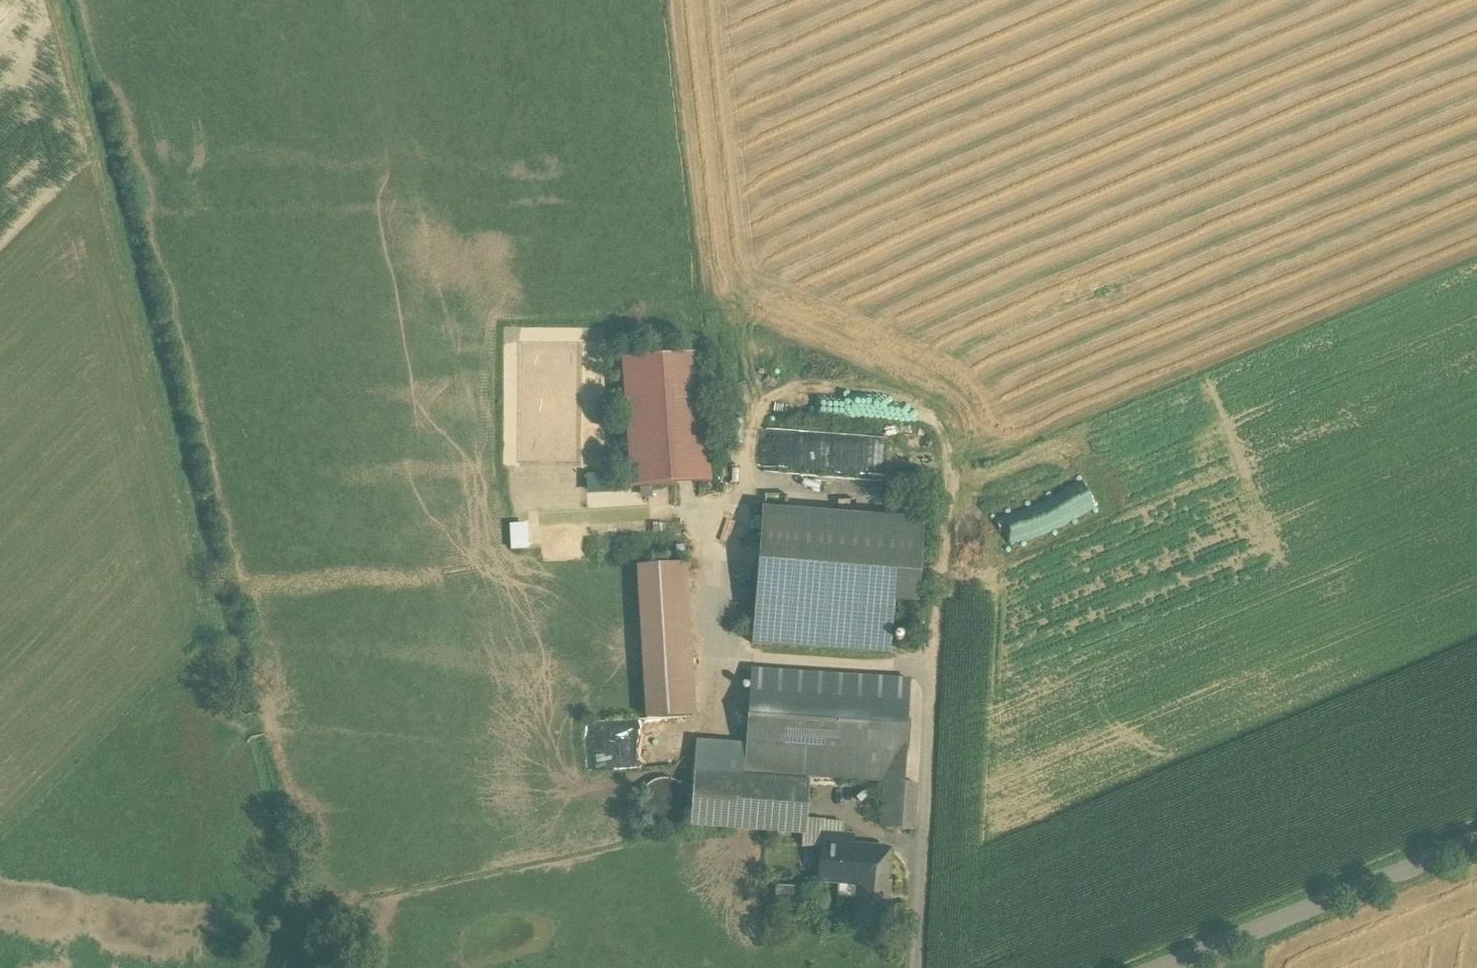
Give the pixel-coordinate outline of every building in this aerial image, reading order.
[(702,354),(621,360),(630,488),(711,482),(702,354)] [(887,436),(762,431),(760,471),(886,476),(887,436)] [(587,476),(587,492),(607,492),(606,476),(587,476)] [(765,512),(754,644),(888,656),(893,601),(916,603),(922,524),(765,512)] [(530,548),(528,522),(509,523),(511,549),(530,548)] [(645,717),(698,714),(690,563),(637,566),(645,717)] [(745,777),(807,781),(882,783),(880,826),(886,830),(901,831),(911,680),(753,671),(746,745),(745,777)] [(804,834),(807,781),(745,777),(746,745),(700,742),(695,828),(780,833),(804,834)] [(853,837),(821,835),(818,883),(858,886),(881,888),(881,883),(884,849),(853,847),(853,837)] [(881,888),(858,886),(855,924),(887,926),(888,908),(885,908),(887,884),(881,883),(881,888)]
